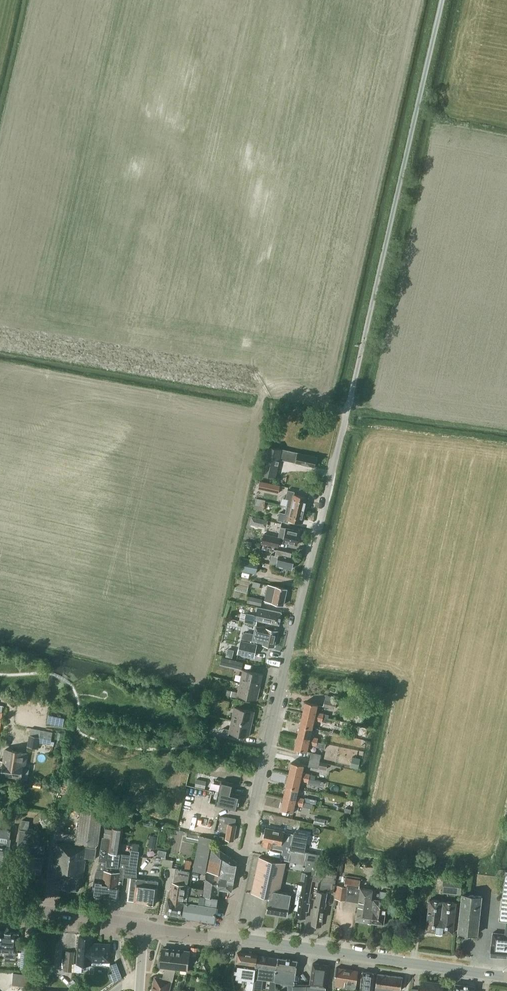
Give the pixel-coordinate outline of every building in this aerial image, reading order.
[(315,466),(317,457),(268,446),(262,474),(275,477),(280,458),(315,466)] [(279,493),(280,486),(260,482),(259,489),(279,493)] [(287,505),(287,506),(305,510),(308,497),(294,494),(295,491),(289,490),(287,497),(290,498),(288,505),(287,505)] [(265,500),(256,498),(254,508),(263,510),(265,500)] [(302,523),(305,510),(287,506),(285,513),(279,512),(278,519),(288,522),(289,519),(302,523)] [(300,531),(286,528),(281,527),(278,537),(264,534),(262,543),(278,546),(280,540),(297,544),(300,531)] [(292,569),(294,560),(290,559),(291,552),(277,549),(275,555),(272,554),(269,563),(276,565),(292,569)] [(244,556),(241,569),(256,573),(259,560),(244,556)] [(284,605),(287,589),(276,586),(268,585),(265,600),(272,602),(284,605)] [(261,605),(263,599),(249,596),(247,602),(261,605)] [(279,625),(282,612),(258,606),(256,615),(246,613),(244,622),(256,624),(257,620),(279,625)] [(278,631),(267,628),(256,626),(255,634),(246,632),(243,634),(241,640),(238,653),(254,656),(257,644),(257,641),(263,642),(263,644),(274,646),(278,631)] [(243,662),(229,658),(227,666),(241,669),(243,662)] [(260,686),(263,674),(243,670),(240,682),(260,686)] [(257,699),(260,686),(240,682),(238,692),(232,690),(231,696),(237,697),(238,695),(257,699)] [(335,709),(337,703),(325,700),(323,706),(335,709)] [(323,717),(324,713),(316,711),(318,704),(306,701),(303,712),(323,717)] [(252,724),(254,711),(235,707),(232,720),(252,724)] [(323,721),(323,717),(303,712),(300,725),(313,727),(315,719),(323,721)] [(249,736),(252,724),(232,720),(230,729),(224,728),(223,733),(229,734),(229,732),(249,736)] [(311,736),(313,727),(300,725),(298,737),(318,741),(319,738),(311,736)] [(37,748),(39,742),(50,744),(53,732),(32,728),(30,734),(28,746),(37,748)] [(326,743),(318,741),(298,737),(295,748),(307,751),(309,744),(317,745),(317,747),(325,749),(326,743)] [(27,779),(29,769),(23,768),(26,753),(5,749),(1,775),(22,778),(27,779)] [(311,752),(310,759),(320,761),(321,754),(311,752)] [(358,769),(361,758),(352,757),(350,767),(358,769)] [(310,759),(308,766),(318,768),(320,761),(310,759)] [(310,777),(310,774),(303,772),(304,765),(292,762),(289,773),(309,778),(310,777)] [(328,763),(320,762),(319,768),(326,770),(328,763)] [(308,781),(309,781),(309,778),(289,773),(286,785),(299,788),(301,780),(308,781)] [(205,788),(206,781),(197,779),(195,786),(205,788)] [(297,796),(299,788),(286,785),(284,797),(304,802),(304,801),(305,798),(297,796)] [(237,810),(241,795),(226,791),(225,796),(218,794),(215,804),(237,810)] [(303,806),(304,802),(284,797),(281,809),(293,812),(295,804),(303,806)] [(53,875),(62,877),(61,888),(82,890),(83,881),(79,881),(80,876),(83,877),(86,857),(95,859),(97,843),(98,843),(103,806),(82,803),(77,840),(76,840),(75,845),(57,842),(53,875)] [(187,809),(182,829),(193,832),(197,812),(187,809)] [(210,838),(214,817),(198,814),(193,834),(200,835),(210,838)] [(234,840),(237,825),(235,824),(237,819),(225,816),(224,823),(228,823),(226,839),(234,840)] [(325,819),(315,817),(313,823),(324,825),(325,819)] [(36,829),(29,828),(29,821),(22,820),(18,852),(25,853),(23,870),(31,871),(31,874),(41,875),(45,846),(39,845),(40,840),(34,839),(36,829)] [(120,853),(123,828),(106,826),(104,837),(103,837),(99,860),(100,861),(96,873),(95,878),(92,895),(118,898),(120,886),(122,887),(124,876),(125,867),(121,867),(122,863),(129,864),(131,855),(120,853)] [(306,864),(317,867),(324,835),(312,832),(312,830),(296,827),(294,833),(266,827),(262,845),(274,847),(283,849),(281,859),(299,863),(306,864)] [(11,829),(0,828),(0,863),(7,864),(10,847),(9,847),(11,838),(9,838),(11,829)] [(332,835),(324,833),(323,840),(331,842),(332,835)] [(155,848),(157,836),(150,835),(148,847),(155,848)] [(212,838),(210,838),(200,835),(193,870),(205,873),(212,838)] [(139,851),(138,851),(139,844),(133,843),(132,850),(131,850),(131,855),(129,864),(129,866),(137,867),(139,851)] [(233,883),(237,861),(221,850),(211,848),(207,871),(217,873),(224,874),(223,881),(233,883)] [(284,895),(279,894),(279,892),(286,862),(259,857),(252,893),(269,896),(268,900),(269,900),(266,912),(279,914),(282,902),(284,895)] [(162,865),(172,867),(173,861),(163,859),(162,865)] [(187,886),(190,870),(192,861),(186,859),(184,869),(176,868),(173,883),(170,899),(168,899),(166,912),(183,916),(190,886),(187,886)] [(137,878),(137,867),(129,866),(129,864),(122,863),(121,867),(125,867),(124,876),(131,877),(137,878)] [(317,867),(306,864),(304,871),(303,871),(303,872),(302,879),(312,881),(312,880),(319,881),(323,877),(324,869),(317,867)] [(324,869),(323,877),(319,881),(317,891),(311,924),(322,926),(327,892),(328,890),(334,891),(336,878),(337,871),(324,869)] [(506,921),(506,870),(499,920),(506,921)] [(410,874),(403,872),(400,885),(407,886),(410,874)] [(232,891),(233,883),(223,881),(224,874),(217,873),(217,875),(207,873),(204,888),(203,895),(218,897),(219,889),(232,891)] [(462,877),(444,875),(442,892),(460,894),(462,877)] [(135,900),(146,902),(156,904),(159,881),(137,878),(131,877),(129,899),(135,900)] [(346,877),(345,885),(337,884),(335,898),(359,902),(356,919),(372,922),(374,909),(373,908),(374,902),(371,901),(372,898),(373,889),(359,887),(360,880),(346,877)] [(308,903),(312,881),(302,879),(301,885),(299,884),(298,890),(296,900),(295,908),(297,909),(296,916),(305,918),(306,911),(308,911),(310,903),(308,903)] [(203,895),(204,888),(190,885),(190,886),(183,916),(214,921),(218,897),(203,895)] [(374,909),(372,922),(384,923),(387,900),(386,900),(387,892),(380,891),(380,893),(375,893),(376,890),(373,889),(372,898),(371,901),(374,902),(373,908),(374,909)] [(279,894),(284,895),(282,902),(279,914),(288,915),(292,894),(279,892),(279,894)] [(478,933),(482,896),(462,894),(462,895),(457,895),(457,898),(462,899),(458,931),(478,933)] [(453,933),(456,902),(430,899),(426,930),(453,933)] [(506,921),(505,934),(492,932),(491,945),(490,956),(506,957),(506,921)] [(19,933),(0,932),(0,950),(5,951),(5,959),(16,960),(16,952),(17,952),(19,933)] [(93,943),(93,937),(79,936),(77,963),(91,964),(91,961),(110,962),(111,944),(93,943)] [(29,970),(31,942),(23,941),(22,952),(17,952),(16,952),(16,960),(22,961),(21,969),(29,970)] [(176,967),(176,968),(187,969),(189,951),(162,948),(161,966),(166,967),(166,966),(176,967)] [(73,971),(75,951),(67,950),(65,970),(73,971)] [(256,965),(258,955),(238,952),(236,962),(256,965)] [(275,980),(278,958),(258,955),(256,965),(256,966),(254,977),(263,979),(275,980)] [(281,984),(288,985),(288,984),(293,984),(293,982),(294,983),(296,973),(298,960),(278,958),(275,980),(282,981),(281,984)] [(254,977),(256,966),(236,963),(234,979),(248,981),(246,990),(253,990),(254,977)] [(326,987),(329,965),(313,963),(310,984),(307,984),(307,990),(326,990),(326,987)] [(176,968),(176,967),(166,966),(166,967),(163,978),(155,976),(152,990),(170,990),(172,981),(173,981),(176,968)] [(357,983),(359,971),(336,967),(334,985),(349,988),(356,989),(357,983)] [(29,983),(29,971),(14,970),(14,982),(29,983)] [(374,973),(363,971),(361,990),(372,990),(374,973)] [(403,977),(377,973),(375,990),(392,990),(392,989),(401,990),(403,977)] [(263,979),(254,977),(253,990),(258,990),(261,990),(263,979)] [(443,983),(422,980),(421,990),(442,990),(443,983)]
